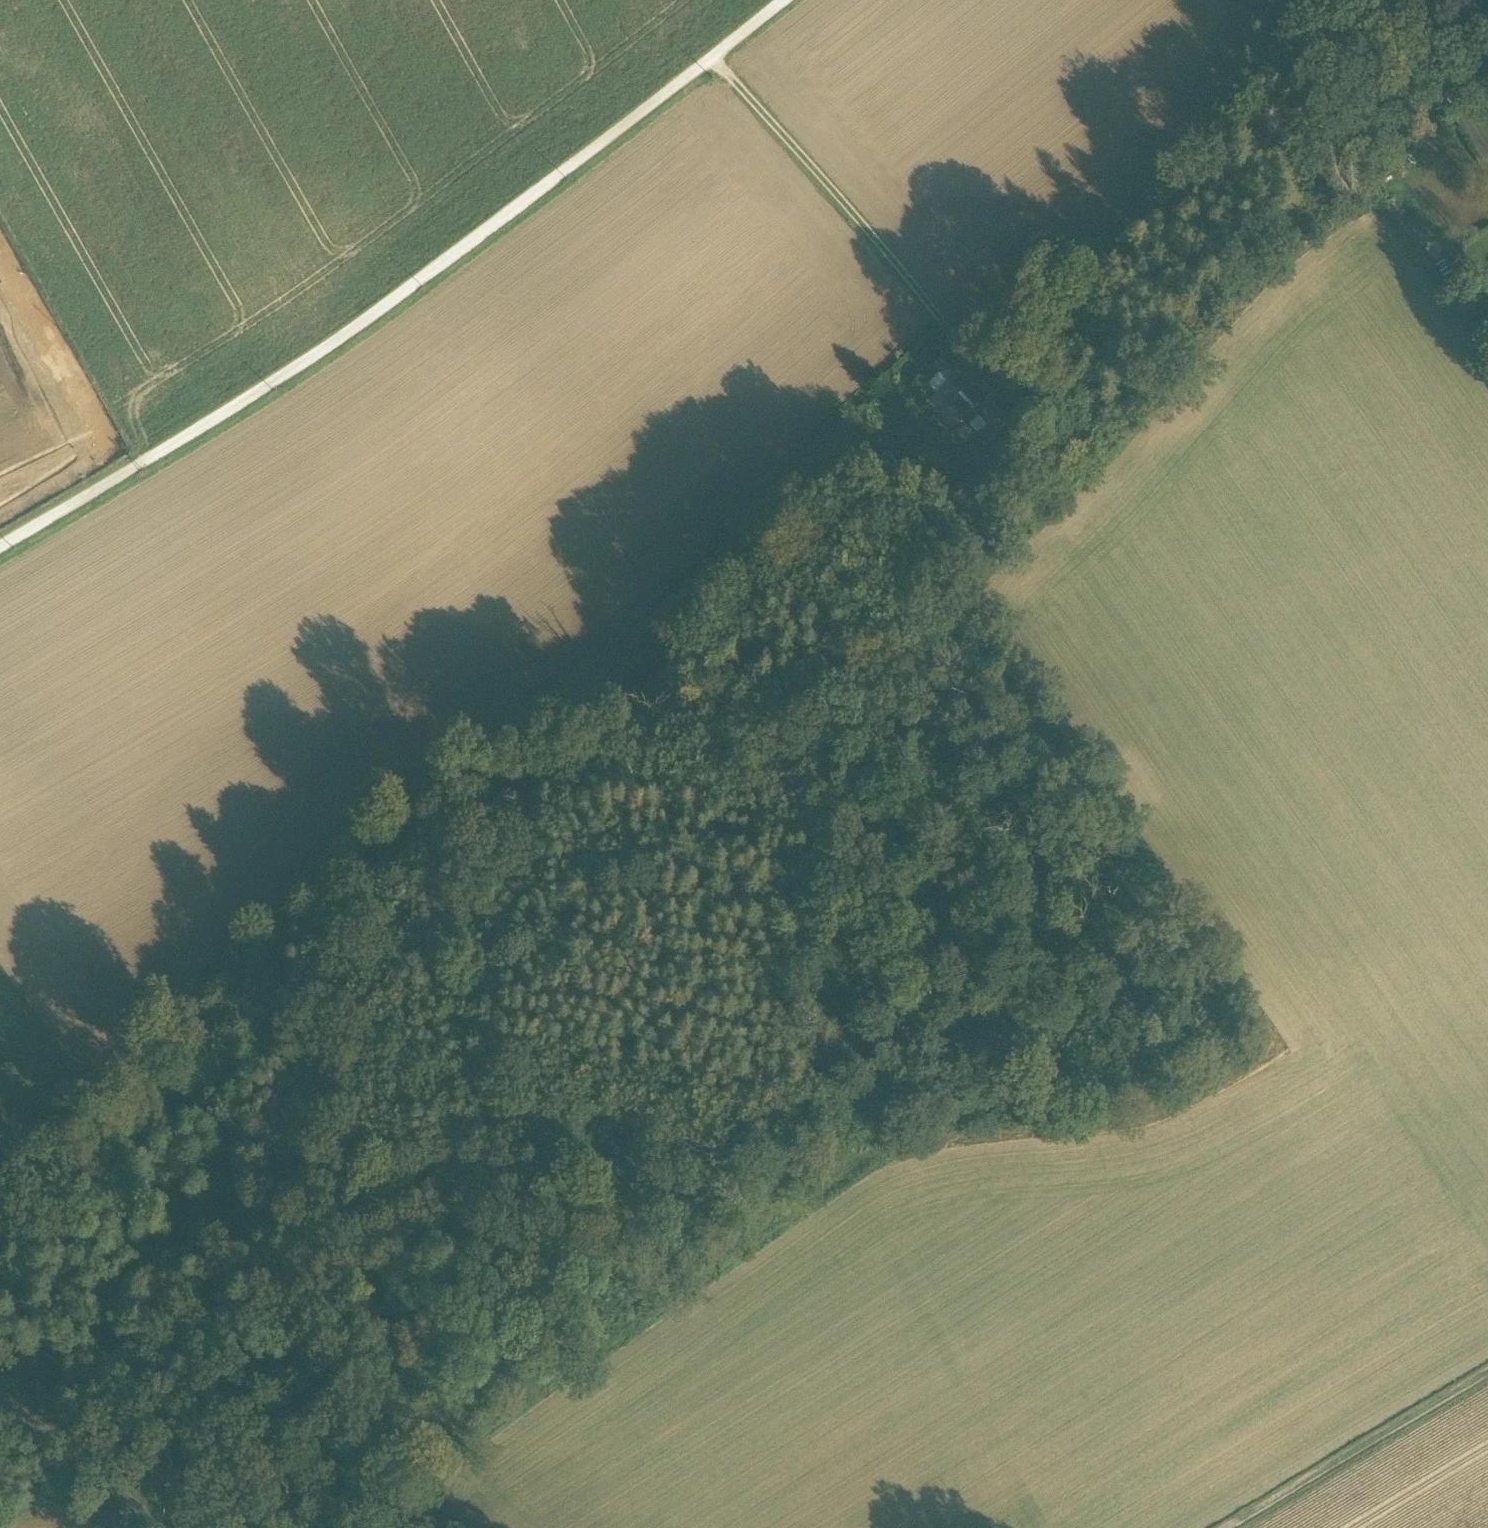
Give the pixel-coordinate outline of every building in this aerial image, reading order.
[(924,405),(950,431),(974,408),(982,401),(956,374),(946,383),(935,395),(924,405)] [(926,387),(935,395),(946,383),(938,375),(926,387)] [(974,408),(988,423),(1013,399),(999,385),(982,401),(974,408)]
